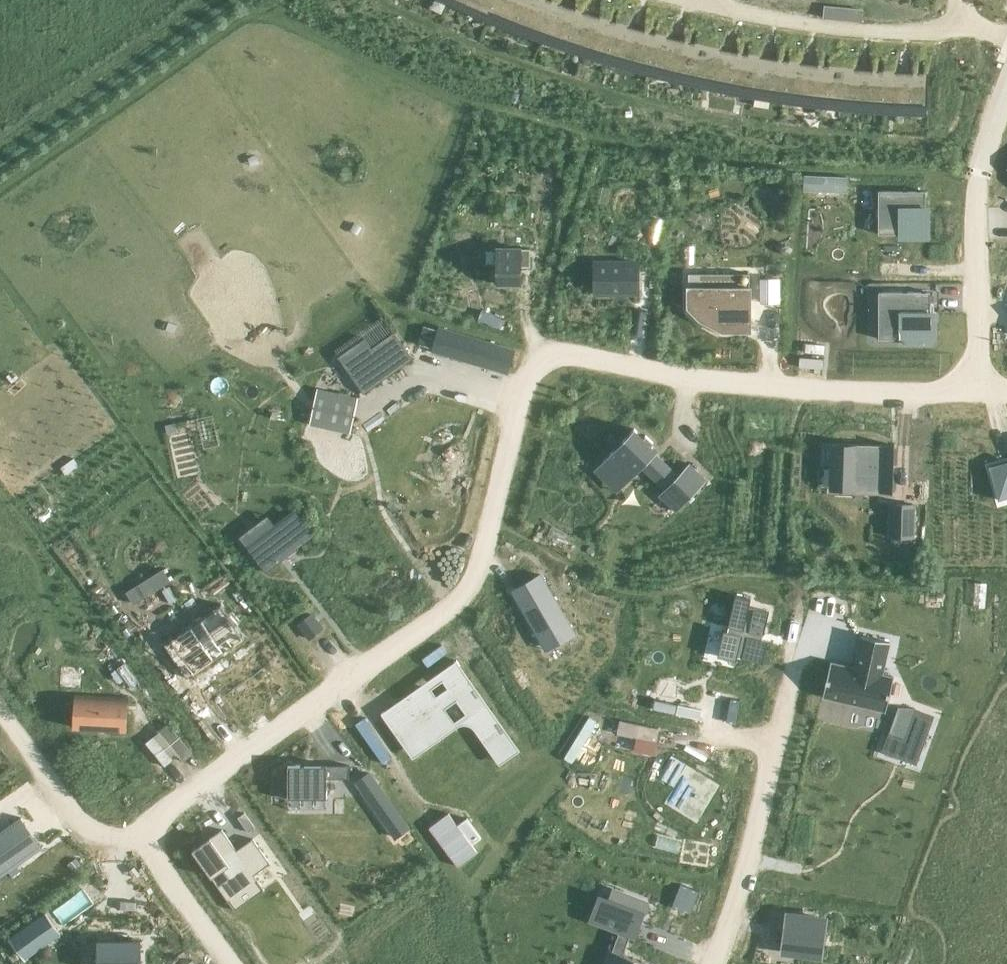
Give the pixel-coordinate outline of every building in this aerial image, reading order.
[(460,1),(466,3),(472,6),(479,9),(485,12),(492,14),(498,0),(458,0),(460,1)] [(492,14),(498,17),(505,20),(511,22),(518,25),(524,27),(531,30),(537,32),(544,35),(556,2),(550,0),(498,0),(492,14)] [(556,2),(544,35),(550,37),(557,39),(564,42),(570,44),(581,11),(575,9),(568,7),(562,4),(556,2)] [(581,11),(570,44),(577,46),(583,48),(590,51),(597,53),(603,55),(610,57),(620,23),(614,21),(607,19),(601,17),(594,15),(588,13),(581,11)] [(620,23),(610,57),(617,59),(624,61),(630,63),(637,64),(644,66),(650,68),(659,34),(653,33),(646,31),(640,29),(633,27),(627,25),(620,23)] [(659,34),(650,68),(657,70),(664,72),(671,73),(678,75),(684,77),(691,78),(698,80),(705,81),(712,47),(706,46),(699,44),(692,43),(686,41),(679,39),(672,38),(666,36),(659,34)] [(712,47),(705,81),(712,83),(719,84),(725,85),(732,87),(739,88),(746,89),(752,55),(746,54),(739,53),(732,51),(726,50),(719,48),(712,47)] [(752,55),(746,89),(753,90),(760,92),(767,93),(774,94),(781,95),(787,96),(792,62),(786,61),(779,59),(772,58),(766,57),(759,56),(752,55)] [(792,62),(787,96),(794,97),(801,98),(808,99),(815,100),(822,101),(829,101),(836,102),(843,103),(846,68),(840,67),(833,67),(826,66),(819,65),(813,64),(806,63),(799,62),(792,62)] [(846,68),(843,103),(850,103),(857,104),(864,105),(871,105),(878,106),(885,106),(887,71),(880,71),(873,70),(867,70),(860,69),(853,69),(846,68)] [(887,71),(885,106),(892,107),(899,107),(906,107),(913,108),(920,108),(928,108),(929,73),(922,73),(915,73),(908,73),(901,72),(894,72),(887,71)] [(848,178),(805,176),(804,191),(847,193),(848,178)] [(878,191),(878,234),(899,234),(899,238),(929,238),(929,207),(925,207),(925,191),(878,191)] [(530,249),(496,249),(496,284),(522,284),(522,267),(530,267),(530,249)] [(638,262),(595,262),(595,293),(638,293),(638,262)] [(749,273),(689,273),(689,306),(701,306),(701,318),(724,318),(724,331),(749,331),(749,273)] [(779,303),(780,278),(762,278),(762,303),(779,303)] [(930,292),(879,292),(879,339),(899,339),(899,343),(934,343),(934,312),(930,312),(930,292)] [(380,319),(331,354),(350,380),(399,345),(380,319)] [(440,328),(432,352),(507,374),(514,349),(440,328)] [(318,390),(310,425),(350,434),(357,398),(318,390)] [(175,423),(166,425),(168,433),(177,430),(175,423)] [(634,428),(600,464),(623,486),(657,450),(651,444),(653,442),(646,435),(644,437),(634,428)] [(831,445),(830,467),(842,468),(841,489),(891,490),(891,493),(892,493),(894,445),(893,445),(893,447),(831,445)] [(988,466),(998,500),(1000,499),(999,496),(1006,494),(1006,461),(988,466)] [(690,462),(660,494),(677,511),(708,479),(690,462)] [(892,504),(891,536),(911,537),(912,505),(892,504)] [(294,510),(247,546),(266,571),(314,535),(294,510)] [(540,574),(512,591),(544,646),(573,630),(540,574)] [(723,630),(717,656),(737,660),(737,657),(763,663),(768,640),(763,639),(769,611),(749,606),(751,599),(735,595),(727,630),(723,630)] [(193,597),(185,603),(189,609),(197,603),(193,597)] [(218,603),(162,646),(187,678),(243,635),(218,603)] [(307,612),(295,622),(305,636),(318,626),(307,612)] [(830,662),(823,696),(886,711),(894,677),(882,674),(890,641),(861,635),(854,668),(830,662)] [(384,712),(381,714),(384,718),(386,717),(399,735),(409,727),(421,745),(454,722),(445,709),(457,700),(501,762),(518,750),(457,665),(459,663),(457,660),(455,661),(456,663),(439,675),(448,688),(436,696),(432,689),(417,699),(413,693),(385,713),(384,712)] [(72,725),(72,727),(128,730),(128,728),(126,728),(128,700),(130,700),(130,697),(74,694),(74,697),(76,697),(74,725),(72,725)] [(891,730),(883,751),(915,764),(933,715),(915,708),(904,736),(891,730)] [(620,720),(617,733),(657,741),(660,728),(620,720)] [(687,764),(663,803),(697,824),(720,785),(687,764)] [(288,775),(276,775),(276,797),(323,797),(323,798),(327,798),(327,779),(349,779),(349,765),(301,765),(288,765),(288,775)] [(237,818),(243,825),(250,820),(245,813),(237,818)] [(0,831),(0,877),(42,848),(41,847),(39,848),(19,819),(21,818),(20,817),(0,831)] [(211,841),(195,853),(212,877),(223,870),(228,878),(218,885),(229,902),(259,881),(254,874),(270,863),(253,838),(237,850),(222,829),(209,839),(211,841)] [(646,963),(646,962),(628,955),(635,937),(639,939),(652,903),(619,891),(612,909),(602,905),(595,922),(624,933),(617,951),(610,948),(604,963),(649,963),(646,963)] [(45,914),(10,939),(24,959),(60,934),(45,914)] [(780,949),(780,951),(806,954),(806,952),(810,917),(784,914),(784,915),(786,915),(781,949),(780,949)] [(97,940),(97,963),(141,963),(141,940),(97,940)]
